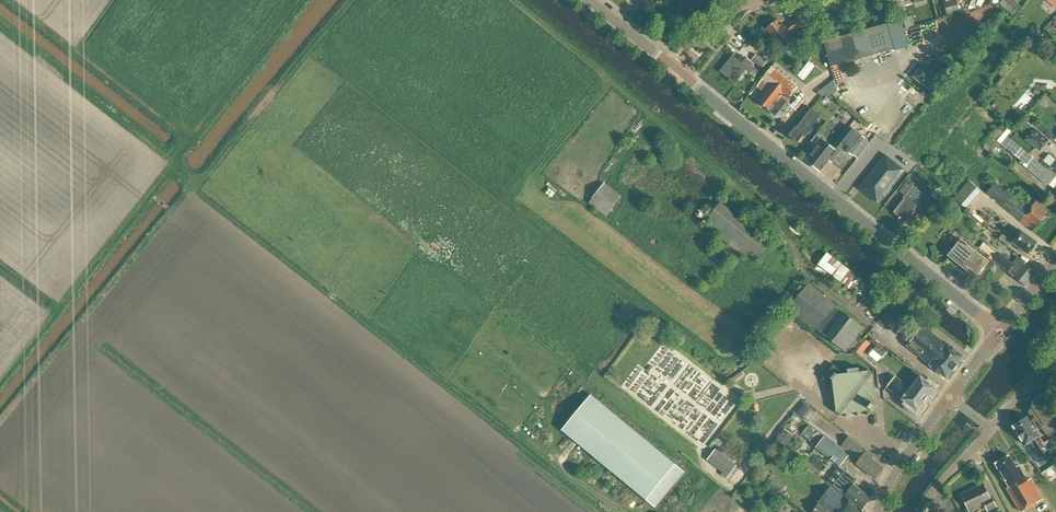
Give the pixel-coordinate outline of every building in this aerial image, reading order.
[(947,15),(960,12),(956,0),(955,0),(944,3),(947,15)] [(1013,16),(1021,7),(1012,0),(1003,0),(999,5),(1013,16)] [(902,16),(906,28),(914,26),(911,13),(902,16)] [(798,18),(792,23),(785,28),(778,20),(767,29),(779,43),(786,52),(792,47),(790,45),(795,41),(790,35),(796,30),(801,36),(808,30),(798,18)] [(888,24),(824,42),(831,68),(895,50),(908,47),(901,21),(888,24)] [(730,82),(735,86),(740,81),(739,80),(747,70),(749,71),(754,65),(742,55),(738,60),(733,56),(720,72),(729,80),(728,81),(729,83),(730,82)] [(767,63),(757,55),(752,61),(763,69),(767,63)] [(932,93),(941,81),(922,66),(913,77),(932,93)] [(772,68),(756,87),(766,95),(759,104),(775,116),(797,89),(772,68)] [(824,91),(834,97),(840,87),(830,81),(824,91)] [(790,137),(798,144),(805,136),(804,136),(808,133),(810,135),(820,123),(818,120),(821,117),(812,110),(796,130),(790,137)] [(807,161),(821,172),(830,161),(833,163),(845,149),(858,161),(871,145),(866,141),(851,128),(833,149),(821,139),(814,148),(816,150),(807,161)] [(1040,151),(1049,141),(1034,129),(1026,139),(1040,151)] [(990,153),(998,143),(1004,135),(998,130),(984,148),(990,153)] [(1005,134),(998,143),(1044,180),(1042,181),(1047,185),(1048,185),(1055,191),(1055,176),(1005,134)] [(940,176),(948,165),(941,159),(933,170),(940,176)] [(868,180),(861,189),(877,201),(898,176),(882,163),(871,177),(871,178),(869,181),(868,180)] [(900,205),(897,208),(893,213),(906,223),(913,214),(912,213),(925,197),(913,187),(915,185),(909,180),(899,192),(905,196),(899,204),(900,205)] [(607,216),(624,197),(606,182),(590,201),(607,216)] [(1048,209),(1038,201),(1029,211),(995,184),(987,194),(1035,233),(1049,216),(1047,211),(1048,209)] [(973,199),(962,190),(954,198),(965,208),(973,199)] [(741,211),(746,204),(730,191),(709,217),(713,220),(707,227),(747,259),(753,252),(760,257),(771,244),(763,238),(738,218),(743,213),(741,211)] [(1013,243),(1029,255),(1038,243),(1021,231),(1020,232),(1015,228),(1007,238),(1003,235),(999,240),(1008,246),(1009,248),(1013,243)] [(956,250),(951,256),(976,276),(986,263),(974,253),(977,250),(956,233),(950,240),(958,247),(956,250)] [(983,243),(980,248),(990,256),(994,251),(991,249),(983,243)] [(1009,273),(1025,286),(1035,273),(1025,265),(1026,264),(1020,259),(1019,260),(1017,258),(1012,264),(1000,254),(994,262),(995,261),(1009,273)] [(828,255),(819,266),(855,294),(864,283),(828,255)] [(782,299),(791,306),(804,290),(797,284),(795,286),(793,284),(782,299)] [(836,307),(818,331),(845,352),(848,349),(852,352),(861,341),(857,338),(864,329),(836,307)] [(929,366),(947,379),(964,357),(947,343),(946,344),(924,326),(907,347),(930,365),(929,366)] [(863,352),(870,344),(866,340),(855,352),(860,356),(861,355),(864,357),(866,354),(863,352)] [(882,358),(887,352),(878,345),(873,350),(882,358)] [(874,374),(869,370),(868,371),(860,372),(859,368),(848,370),(848,374),(843,374),(843,372),(834,365),(823,380),(832,386),(834,386),(836,411),(835,412),(840,416),(841,415),(867,412),(869,409),(872,412),(877,406),(874,404),(876,401),(873,375),(874,374)] [(936,389),(921,377),(911,389),(895,377),(887,388),(903,400),(918,412),(936,389)] [(676,464),(592,395),(562,431),(646,500),(676,464)] [(1053,423),(1055,422),(1055,399),(1053,400),(1052,399),(1045,403),(1043,400),(1040,402),(1040,401),(1039,402),(1036,401),(1033,403),(1033,406),(1032,406),(1032,407),(1027,410),(1033,420),(1032,420),(1039,430),(1042,428),(1048,438),(1055,433),(1055,427),(1053,423)] [(1049,450),(1044,444),(1027,418),(1020,422),(1019,420),(1013,424),(1014,426),(1013,427),(1014,429),(1015,432),(1017,434),(1025,446),(1035,440),(1044,454),(1049,450)] [(811,440),(817,433),(809,427),(803,435),(811,440)] [(816,448),(841,467),(849,456),(825,437),(816,448)] [(857,465),(863,469),(876,479),(884,469),(871,458),(873,456),(849,437),(841,446),(847,451),(849,448),(862,458),(857,465)] [(1044,444),(1049,450),(1054,447),(1050,440),(1044,444)] [(725,457),(731,449),(723,444),(718,451),(716,450),(708,460),(723,472),(721,475),(727,479),(737,466),(725,457)] [(998,469),(1001,473),(999,474),(1003,481),(1005,480),(1010,488),(1007,489),(1021,511),(1023,511),(1043,500),(1031,479),(1028,481),(1019,466),(1016,468),(1009,456),(996,464),(998,469)] [(1042,474),(1048,484),(1055,479),(1055,467),(1055,465),(1042,474)] [(858,480),(843,469),(839,466),(829,482),(855,503),(863,510),(871,499),(854,486),(858,480)] [(863,510),(833,486),(814,511),(864,511),(863,510)] [(991,497),(989,498),(983,486),(963,495),(970,511),(985,504),(988,511),(996,507),(991,497)]
